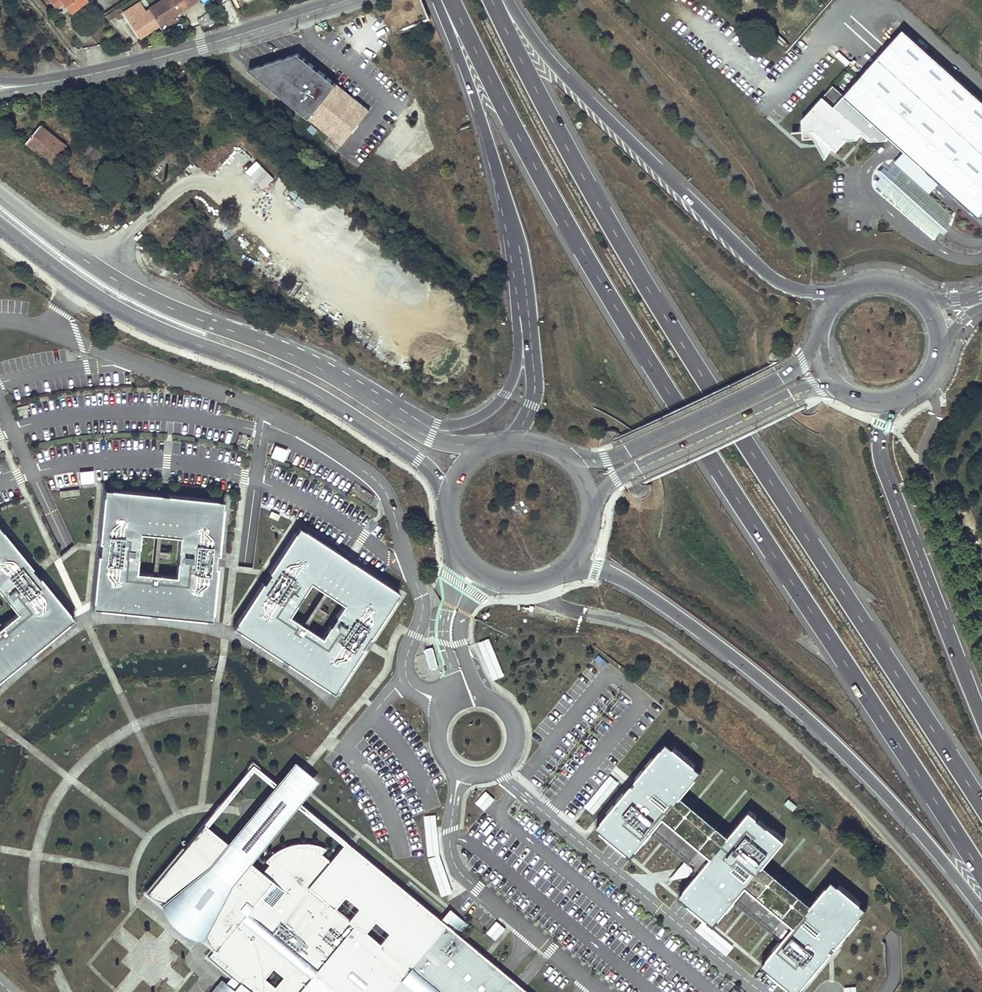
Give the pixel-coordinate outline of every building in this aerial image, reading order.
[(58,5),(62,2),(70,12),(86,0),(85,0),(49,0),(55,7),(58,5)] [(148,10),(158,26),(166,21),(171,17),(196,1),(196,0),(163,0),(148,10)] [(134,18),(128,22),(139,38),(158,26),(148,10),(145,12),(139,3),(128,10),(134,18)] [(122,13),(128,22),(134,18),(128,10),(122,13)] [(802,116),(803,135),(808,135),(822,134),(828,140),(836,147),(846,136),(854,143),(859,137),(857,135),(862,130),(867,134),(870,137),(886,136),(889,133),(979,214),(981,210),(981,97),(903,26),(844,92),(833,82),(802,116)] [(793,45),(780,34),(775,40),(787,51),(793,45)] [(370,112),(297,53),(248,69),(342,145),(370,112)] [(40,125),(27,142),(52,162),(65,145),(40,125)] [(822,134),(808,135),(808,145),(808,151),(830,148),(836,147),(828,140),(822,134)] [(90,144),(83,152),(94,161),(100,152),(90,144)] [(882,191),(934,238),(941,231),(944,234),(949,227),(951,226),(948,223),(954,216),(946,209),(901,169),(895,176),(891,173),(889,175),(884,181),(888,184),(882,191)] [(312,248),(318,240),(300,227),(294,236),(312,248)] [(377,253),(382,246),(367,236),(362,244),(377,253)] [(258,262),(266,268),(279,252),(271,246),(258,262)] [(383,261),(396,270),(401,262),(388,254),(383,261)] [(336,257),(332,263),(349,275),(353,270),(336,257)] [(421,295),(430,285),(408,267),(400,277),(421,295)] [(369,295),(375,288),(358,272),(351,279),(369,295)] [(300,301),(308,306),(321,287),(313,282),(300,301)] [(378,290),(373,296),(391,309),(395,303),(378,290)] [(315,297),(309,306),(319,313),(325,304),(315,297)] [(328,317),(339,303),(333,298),(322,311),(328,317)] [(395,315),(414,325),(418,317),(399,307),(395,315)] [(273,443),(269,455),(283,460),(287,448),(273,443)] [(78,469),(80,482),(93,481),(92,468),(78,469)] [(79,488),(59,491),(60,497),(80,495),(79,488)] [(225,501),(164,495),(107,489),(100,549),(94,607),(212,620),(220,561),(225,501)] [(72,618),(36,573),(0,529),(0,594),(16,615),(0,628),(0,676),(72,618)] [(367,644),(399,594),(347,561),(299,530),(266,581),(235,631),(335,694),(367,644)] [(490,679),(502,676),(491,637),(478,641),(490,679)] [(431,667),(438,665),(433,646),(426,647),(431,667)] [(596,827),(796,991),(797,991),(875,898),(675,733),(596,827)] [(299,802),(317,780),(306,771),(294,761),(275,783),(273,786),(226,842),(206,826),(200,833),(197,830),(186,844),(199,855),(201,853),(203,852),(205,851),(208,852),(210,853),(212,854),(213,855),(214,858),(215,860),(214,863),(234,880),(237,882),(246,870),(247,869),(249,868),(252,867),(254,867),(256,868),(259,869),(250,862),(296,805),(299,802)] [(206,826),(253,769),(273,786),(275,783),(252,764),(203,823),(206,826)] [(485,790),(475,802),(485,810),(495,798),(485,790)] [(793,809),(797,804),(788,798),(784,803),(793,809)] [(589,800),(586,809),(595,812),(598,803),(589,800)] [(299,802),(296,805),(341,843),(343,840),(299,802)] [(206,826),(203,823),(197,830),(200,833),(206,826)] [(444,927),(446,925),(440,920),(386,875),(343,840),(341,843),(342,844),(329,861),(321,854),(326,848),(324,847),(321,846),(319,845),(317,845),(314,844),(312,843),(309,843),(307,843),(304,843),(302,842),(299,843),(297,843),(296,843),(292,844),(290,844),(287,845),(285,846),(282,847),(280,848),(278,849),(276,850),(274,851),(272,853),(270,855),(268,856),(266,858),(265,860),(264,860),(268,864),(261,871),(259,869),(256,868),(254,867),(252,867),(249,868),(247,869),(246,870),(237,882),(234,880),(214,863),(215,860),(214,858),(213,855),(212,854),(210,853),(208,852),(205,851),(203,852),(201,853),(199,855),(186,844),(146,892),(160,904),(165,908),(171,900),(174,900),(176,899),(179,899),(181,898),(183,897),(186,896),(188,895),(190,894),(192,892),(193,891),(194,894),(195,896),(197,898),(199,900),(201,901),(203,902),(205,903),(208,903),(206,905),(205,907),(204,910),(203,912),(203,916),(202,917),(202,920),(202,922),(202,925),(203,926),(196,934),(203,940),(214,948),(207,956),(234,978),(228,985),(223,990),(216,985),(210,991),(527,991),(460,936),(454,931),(452,934),(444,927)] [(168,917),(169,919),(171,921),(173,923),(174,925),(175,926),(178,928),(180,929),(182,931),(184,932),(187,933),(189,935),(191,935),(193,937),(203,940),(196,934),(203,926),(202,925),(202,922),(202,920),(202,917),(203,916),(203,912),(204,910),(205,907),(206,905),(208,903),(205,903),(203,902),(201,901),(199,900),(197,898),(195,896),(194,894),(193,891),(192,892),(190,894),(188,895),(186,896),(183,897),(181,898),(179,899),(176,899),(174,900),(171,900),(165,908),(160,904),(160,905),(161,907),(162,909),(163,911),(165,913),(166,915),(168,917)] [(469,925),(449,909),(440,920),(446,925),(454,931),(460,936),(469,925)] [(703,919),(695,929),(726,954),(734,945),(703,919)] [(486,931),(496,940),(506,928),(496,920),(486,931)] [(454,931),(446,925),(444,927),(452,934),(454,931)] [(228,985),(221,979),(216,985),(223,990),(228,985)]
